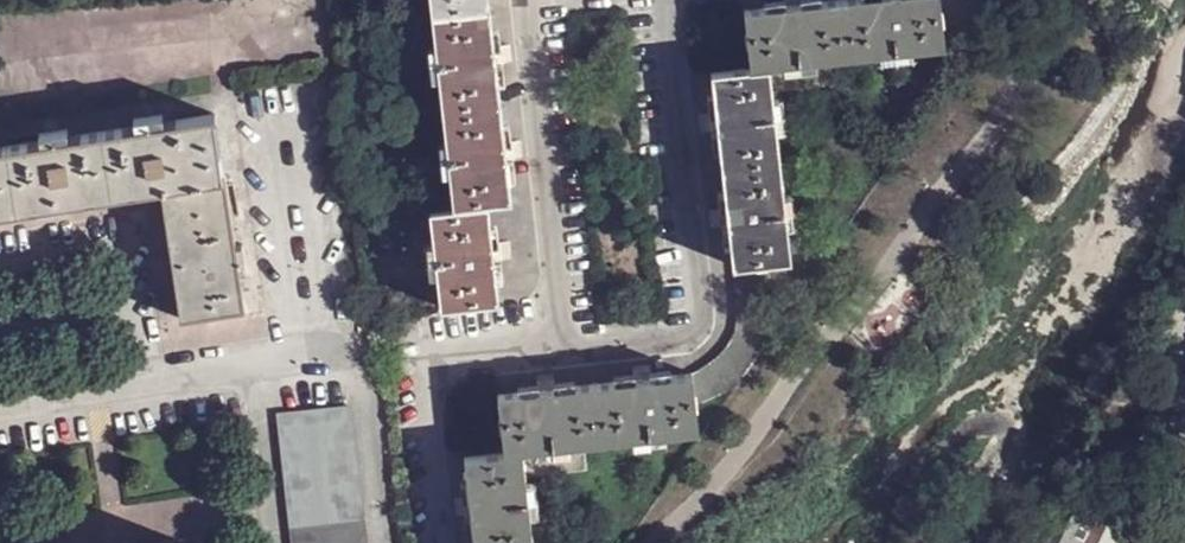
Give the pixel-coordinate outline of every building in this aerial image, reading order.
[(831,57),(848,54),(945,44),(942,22),(940,0),(810,0),(802,1),(785,3),(743,7),(751,65),(769,64),(783,62),(799,60),(815,58),(831,57)] [(942,22),(986,18),(982,0),(940,0),(942,22)] [(488,1),(433,7),(436,43),(440,74),(447,138),(450,170),(451,172),(454,206),(439,206),(430,207),(433,239),(436,271),(441,303),(496,299),(486,202),(509,198),(506,159),(505,140),(495,64),(493,45),(488,1)] [(440,74),(436,43),(429,42),(432,75),(440,74)] [(502,44),(493,45),(495,64),(504,61),(502,44)] [(772,89),(832,82),(831,57),(815,58),(817,65),(807,66),(785,68),(783,62),(769,64),(772,89)] [(785,68),(807,66),(817,65),(815,58),(799,60),(783,62),(785,68)] [(766,260),(790,258),(787,221),(784,189),(779,160),(776,128),(773,95),(772,89),(769,64),(751,65),(711,70),(716,109),(718,129),(726,206),(728,224),(732,264),(766,260)] [(778,95),(773,95),(776,128),(783,129),(778,95)] [(718,129),(716,109),(708,111),(710,128),(718,129)] [(161,184),(180,313),(243,305),(240,270),(248,270),(244,239),(235,241),(226,172),(221,172),(212,114),(163,119),(162,113),(136,115),(137,123),(69,134),(68,125),(40,129),(41,136),(0,143),(0,210),(161,184)] [(443,170),(450,170),(447,138),(439,138),(443,170)] [(513,139),(505,140),(506,159),(515,157),(513,139)] [(435,174),(439,206),(454,206),(451,172),(435,174)] [(784,189),(787,221),(795,221),(790,189),(784,189)] [(722,224),(728,224),(726,206),(719,206),(722,224)] [(430,271),(436,271),(433,239),(427,239),(430,271)] [(766,260),(732,264),(736,300),(736,323),(730,339),(720,352),(708,364),(691,370),(695,400),(732,388),(765,340),(770,316),(766,260)] [(1131,360),(1151,377),(1161,366),(1174,378),(1184,366),(1184,347),(1180,341),(1184,336),(1184,333),(1155,315),(1150,327),(1155,332),(1131,360)] [(632,378),(651,375),(652,368),(634,369),(632,378)] [(695,400),(691,370),(651,375),(632,378),(593,381),(555,386),(543,388),(496,392),(505,450),(522,448),(536,446),(576,442),(582,441),(634,434),(668,432),(698,428),(695,400)] [(543,381),(543,388),(555,386),(555,379),(543,381)] [(351,403),(279,411),(295,542),(366,542),(351,403)] [(669,436),(668,432),(634,434),(634,441),(669,436)] [(525,472),(585,466),(582,441),(576,442),(577,447),(536,453),(536,446),(522,448),(525,472)] [(577,447),(576,442),(536,446),(536,453),(577,447)] [(463,455),(467,494),(470,512),(474,542),(533,542),(529,511),(526,480),(525,472),(522,448),(505,450),(463,455)] [(533,479),(526,480),(529,511),(537,511),(533,479)] [(1140,521),(1065,486),(1059,497),(1051,494),(1028,542),(1170,542),(1140,521)] [(470,512),(467,494),(460,496),(463,514),(470,512)]
